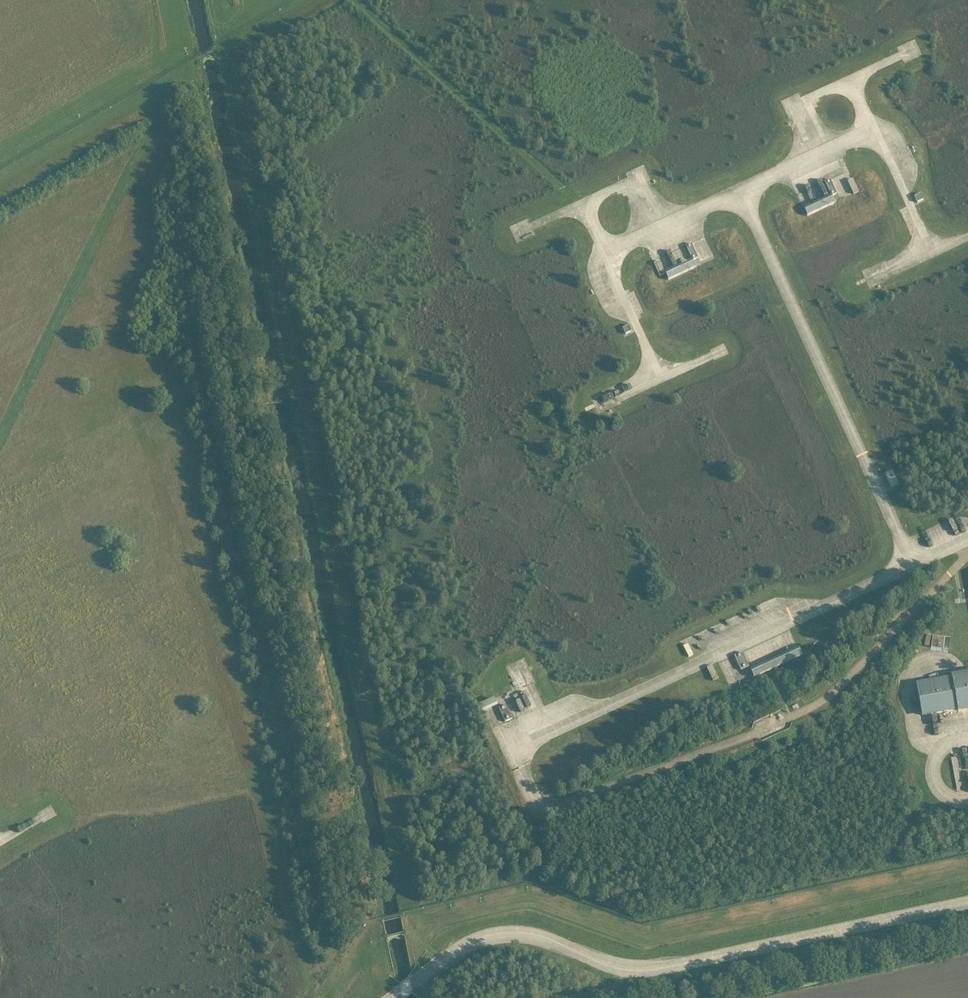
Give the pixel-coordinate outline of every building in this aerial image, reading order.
[(848,182),(852,192),(853,195),(859,192),(853,179),(848,182)] [(830,180),(825,182),(832,197),(837,194),(830,180)] [(917,203),(923,200),(921,194),(914,197),(917,203)] [(693,261),(698,258),(691,244),(686,247),(693,261)] [(660,276),(665,273),(659,260),(654,263),(660,276)] [(629,326),(623,329),(626,335),(632,332),(629,326)] [(891,488),(899,484),(892,471),(885,474),(891,488)] [(933,636),(931,648),(949,651),(951,639),(933,636)] [(749,667),(742,653),(734,657),(741,671),(749,667)] [(719,679),(713,666),(707,668),(713,681),(719,679)] [(952,678),(952,680),(917,686),(922,715),(957,709),(958,711),(967,709),(967,675),(952,678)] [(506,705),(499,709),(505,722),(512,719),(506,705)]
